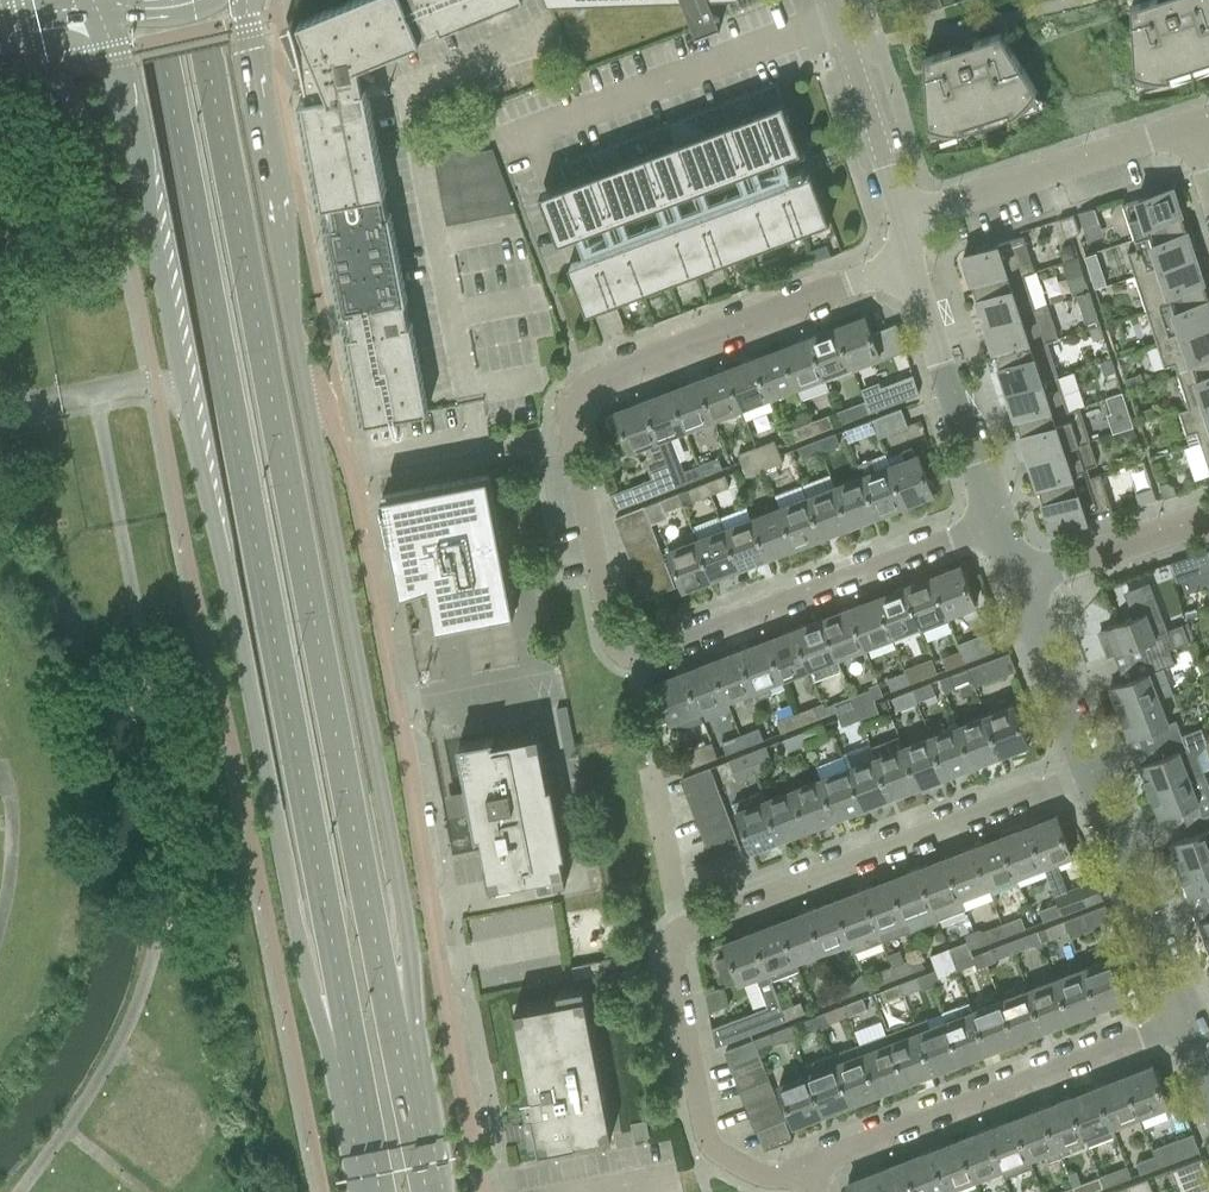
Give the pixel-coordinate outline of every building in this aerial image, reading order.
[(308,97),(304,98),(324,202),(328,201),(332,223),(328,224),(345,312),(349,311),(353,333),(349,333),(366,421),(428,409),(411,321),(410,322),(405,300),(407,300),(390,212),(389,212),(385,191),(386,190),(366,86),(372,78),(373,79),(374,77),(363,70),(362,68),(361,67),(360,64),(421,38),(421,37),(441,28),(442,30),(515,0),(347,0),(296,21),(294,14),(292,14),(302,65),(303,67),(304,69),(306,72),(304,72),(303,73),(301,74),(301,75),(300,76),(300,79),(301,81),(302,82),(300,84),(304,87),(306,89),(307,92),(308,97)] [(690,1),(699,26),(698,26),(699,28),(723,19),(722,17),(721,18),(714,0),(693,0),(690,1)] [(920,13),(929,10),(930,11),(933,10),(932,9),(954,2),(954,3),(957,2),(957,1),(961,0),(916,0),(920,13)] [(1164,0),(1160,2),(1159,0),(1144,0),(1131,4),(1136,88),(1171,76),(1169,70),(1208,58),(1208,0),(1164,0)] [(969,49),(967,43),(956,46),(958,52),(953,54),(951,48),(924,56),(929,140),(964,128),(962,123),(1008,108),(1010,113),(1045,102),(1001,31),(978,39),(980,45),(969,49)] [(812,173),(806,158),(777,81),(559,163),(566,182),(553,187),(541,192),(559,240),(571,235),(585,230),(594,255),(568,265),(587,313),(589,312),(587,307),(613,297),(614,301),(615,301),(613,297),(639,287),(641,291),(642,291),(640,287),(666,277),(668,281),(667,277),(693,267),(694,271),(695,271),(693,267),(720,257),(721,261),(722,261),(720,256),(746,247),(748,251),(747,246),(773,236),(775,241),(775,240),(774,236),(800,226),(801,231),(802,230),(800,226),(826,217),(828,222),(830,221),(827,212),(826,213),(823,204),(823,203),(812,173)] [(465,119),(448,123),(452,146),(479,141),(488,139),(479,117),(465,119)] [(1122,203),(1133,238),(1183,222),(1172,188),(1122,203)] [(1095,208),(1078,213),(1082,226),(1099,221),(1095,208)] [(1073,214),(1059,219),(1065,238),(1079,233),(1073,214)] [(1099,221),(1082,226),(1087,242),(1104,237),(1099,221)] [(1127,252),(1135,276),(1194,256),(1183,222),(1133,238),(1137,249),(1127,252)] [(963,255),(974,290),(1034,271),(1023,236),(963,255)] [(1064,246),(1060,254),(1062,261),(1077,256),(1073,243),(1064,246)] [(1096,254),(1084,258),(1087,267),(1099,264),(1096,254)] [(1135,276),(1146,310),(1205,290),(1194,256),(1135,276)] [(1077,259),(1062,264),(1072,297),(1088,292),(1077,259)] [(1099,264),(1087,267),(1095,290),(1106,287),(1099,264)] [(1034,271),(974,290),(985,324),(1045,305),(1034,271)] [(1157,344),(1208,326),(1208,301),(1205,290),(1146,310),(1157,344)] [(1098,318),(1089,291),(1088,292),(1077,296),(1086,323),(1098,318)] [(1064,293),(1049,298),(1051,304),(1066,299),(1064,293)] [(985,324),(996,358),(1046,342),(1056,339),(1045,305),(985,324)] [(838,326),(837,326),(852,365),(854,371),(906,350),(898,325),(873,335),(865,316),(864,316),(865,318),(839,328),(838,326)] [(837,329),(811,339),(824,375),(852,365),(837,326),(836,327),(837,329)] [(1100,326),(1090,329),(1092,337),(1093,339),(1094,340),(1104,337),(1103,336),(1100,326)] [(1178,374),(1208,364),(1208,326),(1157,344),(1164,367),(1174,364),(1178,374)] [(783,347),(782,348),(797,385),(802,399),(829,388),(824,375),(811,339),(784,349),(783,347)] [(996,358),(1007,392),(1057,376),(1046,342),(996,358)] [(782,350),(755,360),(769,396),(797,385),(782,348),(781,348),(782,350)] [(1111,359),(1101,362),(1104,371),(1105,373),(1105,375),(1115,371),(1114,370),(1111,359)] [(728,368),(727,368),(741,406),(769,396),(755,360),(729,370),(728,368)] [(1179,411),(1208,401),(1208,364),(1178,374),(1188,407),(1178,411),(1179,411)] [(727,371),(700,381),(714,417),(741,406),(727,368),(726,369),(727,371)] [(1057,376),(1068,410),(1078,407),(1085,404),(1074,370),(1057,376)] [(913,374),(880,387),(887,406),(919,394),(913,374)] [(1007,392),(1018,426),(1068,410),(1057,376),(1007,392)] [(1137,376),(1126,380),(1129,388),(1130,390),(1141,386),(1137,376)] [(673,389),(672,389),(686,427),(714,417),(700,381),(674,391),(673,389)] [(865,401),(869,413),(887,406),(880,387),(878,384),(861,390),(865,401)] [(672,392),(645,402),(658,438),(676,487),(704,476),(700,465),(684,471),(670,434),(686,427),(672,389),(671,390),(672,392)] [(1122,393),(1106,398),(1111,413),(1127,408),(1122,393)] [(865,401),(847,408),(852,419),(869,413),(865,402),(865,401)] [(1200,442),(1208,439),(1208,401),(1179,411),(1186,435),(1196,431),(1200,442)] [(658,438),(645,402),(618,412),(617,410),(616,411),(616,413),(606,417),(614,436),(624,432),(631,450),(633,450),(632,448),(658,438)] [(1018,426),(1029,460),(1089,440),(1078,407),(1068,410),(1018,426)] [(1132,425),(1127,408),(1111,413),(1106,415),(1112,432),(1132,425)] [(1151,408),(1137,413),(1140,423),(1155,419),(1151,408)] [(901,409),(872,420),(876,431),(879,437),(907,427),(901,409)] [(828,415),(810,422),(814,433),(833,427),(828,415)] [(858,438),(876,431),(872,420),(854,427),(858,438)] [(810,422),(792,429),(796,440),(814,433),(810,422)] [(858,438),(854,427),(844,431),(849,442),(858,438)] [(1133,427),(1117,432),(1120,440),(1129,444),(1138,441),(1133,427)] [(1190,445),(1200,442),(1196,431),(1186,435),(1190,445)] [(835,433),(817,440),(821,452),(840,445),(835,433)] [(658,476),(609,495),(615,510),(676,487),(658,438),(645,443),(651,457),(658,476)] [(1200,442),(1208,471),(1208,439),(1200,442)] [(774,440),(756,447),(760,458),(779,451),(777,448),(774,440)] [(817,440),(798,447),(802,459),(821,452),(817,440)] [(1029,460),(1040,494),(1090,478),(1087,467),(1097,464),(1089,440),(1029,460)] [(1208,478),(1208,471),(1200,442),(1190,445),(1184,447),(1195,482),(1208,478)] [(756,447),(738,454),(742,465),(760,458),(756,447)] [(895,466),(891,467),(905,505),(906,505),(905,503),(931,493),(931,495),(933,494),(918,455),(916,455),(917,457),(915,458),(911,448),(900,452),(904,462),(895,466)] [(779,451),(760,458),(765,469),(783,462),(780,454),(779,451)] [(887,457),(891,467),(904,462),(900,452),(887,457)] [(876,473),(891,467),(887,457),(885,453),(871,459),(876,473)] [(718,458),(700,465),(704,476),(722,469),(718,458)] [(760,458),(742,465),(743,468),(746,476),(765,469),(760,458)] [(871,459),(858,464),(863,478),(877,514),(903,504),(904,506),(905,505),(891,467),(876,473),(871,459)] [(1090,478),(1040,494),(1051,529),(1112,509),(1100,474),(1090,478)] [(489,475),(382,495),(383,498),(393,549),(396,565),(401,593),(416,588),(429,584),(433,606),(437,627),(515,612),(489,475)] [(725,476),(707,483),(711,494),(722,489),(729,487),(725,476)] [(831,476),(803,486),(808,499),(836,488),(831,476)] [(863,478),(836,488),(850,526),(851,526),(850,524),(877,514),(863,478)] [(707,483),(688,490),(692,501),(711,494),(707,483)] [(1167,483),(1159,485),(1164,498),(1176,494),(1174,487),(1167,483)] [(775,497),(780,510),(808,499),(803,486),(775,497)] [(836,488),(808,499),(822,535),(848,525),(849,527),(850,526),(836,488)] [(1152,488),(1135,494),(1139,505),(1155,500),(1152,488)] [(688,490),(678,494),(682,505),(692,501),(688,490)] [(659,501),(663,512),(682,505),(678,494),(659,501)] [(808,499),(780,510),(795,547),(795,545),(822,535),(808,499)] [(663,512),(659,501),(644,506),(649,519),(652,526),(666,521),(663,512)] [(616,517),(621,530),(649,519),(644,506),(616,517)] [(725,531),(753,520),(748,508),(721,519),(725,531)] [(780,510),(753,520),(767,556),(793,546),(794,548),(795,547),(780,510)] [(692,527),(698,541),(712,577),(738,567),(739,569),(740,568),(725,531),(721,519),(720,516),(692,527)] [(621,530),(626,544),(654,533),(652,526),(649,519),(621,530)] [(753,520),(725,531),(740,568),(741,568),(740,566),(767,556),(753,520)] [(626,544),(631,557),(659,546),(654,533),(626,544)] [(712,577),(698,541),(671,551),(671,550),(669,550),(684,590),(686,589),(685,587),(712,577)] [(631,557),(636,570),(664,560),(659,546),(631,557)] [(1169,563),(1175,580),(1182,577),(1187,593),(1206,587),(1208,596),(1208,550),(1204,552),(1169,563)] [(636,570),(641,584),(669,573),(664,560),(636,570)] [(933,576),(932,577),(947,615),(974,604),(974,606),(976,605),(961,566),(959,566),(959,568),(934,578),(933,576)] [(669,573),(641,584),(646,597),(675,586),(669,573)] [(932,579),(905,589),(919,625),(921,631),(949,621),(947,615),(932,577),(931,577),(932,579)] [(878,597),(877,597),(892,636),(919,625),(905,589),(879,599),(878,597)] [(877,600),(850,610),(864,646),(892,636),(877,597),(876,598),(877,600)] [(1107,629),(1100,632),(1109,654),(1116,652),(1117,653),(1138,645),(1143,659),(1169,649),(1169,650),(1189,642),(1182,624),(1165,630),(1153,598),(1129,607),(1133,617),(1107,627),(1107,629)] [(823,618),(822,619),(837,657),(864,646),(850,610),(824,620),(823,618)] [(822,621),(795,631),(809,667),(814,680),(842,670),(837,657),(822,619),(821,619),(822,621)] [(768,639),(767,640),(782,678),(809,667),(795,631),(769,641),(768,639)] [(958,645),(961,651),(965,662),(994,651),(987,634),(958,645)] [(767,642),(740,652),(758,699),(771,694),(767,683),(782,678),(767,640),(766,640),(767,642)] [(1122,682),(1110,687),(1120,713),(1159,698),(1175,692),(1165,667),(1174,663),(1169,650),(1169,649),(1143,659),(1148,672),(1122,682)] [(965,662),(961,651),(943,658),(947,669),(965,662)] [(713,660),(712,661),(727,699),(741,693),(745,704),(758,699),(740,652),(714,662),(713,660)] [(968,669),(972,680),(974,687),(1017,671),(1010,653),(968,669)] [(932,658),(905,669),(905,670),(906,671),(910,683),(937,673),(932,658)] [(712,663),(685,673),(699,709),(727,699),(712,661),(711,661),(712,663)] [(972,680),(968,669),(950,676),(954,687),(972,680)] [(906,671),(887,679),(891,691),(910,683),(906,671)] [(658,681),(656,682),(671,722),(675,730),(702,720),(698,710),(699,709),(685,673),(659,683),(658,681)] [(932,683),(914,690),(918,701),(936,694),(932,683)] [(870,690),(852,697),(857,708),(875,701),(870,690)] [(918,701),(914,690),(894,698),(898,709),(918,701)] [(852,697),(834,704),(838,715),(857,708),(852,697)] [(1151,730),(1156,744),(1182,734),(1176,720),(1168,723),(1159,698),(1120,713),(1129,739),(1151,730)] [(875,701),(857,708),(860,718),(879,711),(875,701)] [(823,703),(795,714),(798,721),(799,723),(800,725),(827,714),(823,703)] [(1013,706),(986,717),(1000,752),(1026,742),(1027,744),(1029,744),(1028,742),(1042,737),(1033,714),(1020,719),(1014,704),(1012,705),(1013,706)] [(566,706),(557,708),(558,718),(566,758),(572,757),(574,756),(576,756),(566,706)] [(857,708),(838,715),(842,725),(860,718),(857,708)] [(795,714),(777,721),(781,730),(781,731),(800,725),(799,723),(798,721),(795,714)] [(986,717),(959,727),(974,765),(975,764),(974,763),(1000,752),(986,717)] [(822,725),(804,733),(808,743),(826,736),(822,725)] [(959,727),(932,737),(946,773),(972,763),(973,765),(974,765),(959,727)] [(1140,765),(1150,791),(1203,771),(1197,754),(1207,742),(1201,727),(1182,734),(1156,744),(1161,757),(1140,765)] [(759,728),(741,734),(745,742),(745,744),(746,745),(763,738),(763,737),(762,735),(759,728)] [(481,834),(485,851),(491,886),(565,872),(539,733),(493,742),(492,739),(494,738),(494,737),(458,744),(467,790),(458,792),(462,812),(457,813),(457,814),(471,811),(476,837),(478,836),(477,835),(481,834)] [(808,743),(804,733),(784,740),(788,751),(808,743)] [(741,734),(722,742),(725,752),(726,753),(746,745),(745,744),(745,742),(741,734)] [(899,735),(872,746),(877,759),(891,794),(917,784),(918,786),(919,786),(904,748),(899,735)] [(932,737),(904,748),(919,786),(920,785),(919,784),(946,773),(932,737)] [(677,756),(682,770),(718,756),(713,742),(677,756)] [(767,747),(749,754),(753,763),(770,756),(767,747)] [(753,763),(749,754),(729,762),(733,771),(753,763)] [(844,755),(816,766),(822,780),(836,816),(862,805),(863,807),(864,807),(849,769),(844,755)] [(877,759),(849,769),(864,807),(865,807),(864,805),(891,794),(877,759)] [(682,778),(687,791),(715,780),(710,767),(682,778)] [(1186,822),(1208,813),(1208,786),(1203,771),(1150,791),(1159,817),(1180,809),(1186,822)] [(687,791),(692,805),(720,794),(715,780),(687,791)] [(822,780),(794,790),(809,828),(810,828),(809,826),(836,816),(822,780)] [(794,790),(767,801),(780,837),(807,826),(808,828),(809,828),(794,790)] [(763,791),(734,802),(738,810),(744,827),(753,850),(754,849),(754,847),(780,837),(767,801),(763,791)] [(692,805),(697,818),(725,807),(720,794),(692,805)] [(697,818),(702,831),(730,821),(725,807),(697,818)] [(1170,843),(1180,870),(1208,858),(1208,814),(1186,822),(1191,835),(1170,843)] [(1056,818),(1029,828),(1043,865),(1062,913),(1103,897),(1096,879),(1067,890),(1056,860),(1070,854),(1071,856),(1072,856),(1069,846),(1057,815),(1055,816),(1056,818)] [(702,831),(707,845),(736,834),(730,821),(702,831)] [(1002,836),(1001,836),(1015,875),(1043,865),(1029,828),(1003,838),(1002,836)] [(736,834),(707,845),(712,858),(741,848),(736,834)] [(1000,839),(974,849),(988,886),(1015,875),(1001,836),(1000,837),(1000,839)] [(1081,841),(1069,846),(1072,856),(1085,851),(1081,841)] [(946,857),(961,896),(988,886),(974,849),(947,859),(946,857)] [(946,860),(919,870),(933,907),(939,921),(966,910),(961,896),(946,857),(945,858),(946,860)] [(1180,870),(1189,895),(1208,888),(1208,858),(1180,870)] [(892,878),(891,878),(906,917),(933,907),(919,870),(893,880),(892,878)] [(891,881),(864,892),(878,928),(883,941),(911,931),(906,917),(891,878),(890,879),(891,881)] [(837,899),(836,900),(850,938),(856,952),(883,941),(878,928),(864,892),(838,902),(837,899)] [(836,902),(809,913),(823,949),(850,938),(836,900),(835,900),(836,902)] [(1057,902),(1038,909),(1043,921),(1062,913),(1057,902)] [(1105,904),(1064,920),(1068,931),(1071,938),(1112,922),(1105,904)] [(782,920),(781,921),(795,959),(823,949),(809,913),(783,923),(782,920)] [(1021,915),(1000,924),(1003,931),(1007,929),(1009,934),(1025,927),(1021,915)] [(1200,922),(1208,946),(1208,918),(1200,922)] [(1068,931),(1064,920),(1045,927),(1050,938),(1068,931)] [(780,923),(754,933),(772,981),(799,970),(795,959),(781,921),(780,921),(780,923)] [(1003,931),(1000,924),(986,929),(990,941),(1009,934),(1007,929),(1003,931)] [(772,981),(754,933),(728,944),(727,941),(725,942),(730,955),(717,960),(727,986),(740,981),(741,983),(742,982),(742,980),(755,975),(767,1007),(711,1027),(715,1046),(787,1020),(783,1009),(782,1009),(772,981)] [(1027,933),(1009,940),(1010,944),(1008,945),(1010,950),(1015,948),(1016,952),(1032,946),(1027,933)] [(967,940),(949,947),(951,952),(948,953),(950,957),(955,956),(956,959),(972,953),(967,940)] [(1010,944),(1009,940),(990,947),(995,960),(1016,952),(1015,948),(1010,950),(1008,945),(1010,944)] [(935,967),(951,961),(956,959),(955,956),(950,957),(948,953),(951,952),(949,947),(930,954),(935,967)] [(1110,960),(1084,970),(1098,1007),(1125,997),(1125,999),(1127,998),(1121,982),(1133,977),(1124,955),(1125,954),(1124,952),(1110,958),(1110,960)] [(972,953),(956,959),(951,961),(953,966),(958,964),(959,968),(957,969),(957,970),(976,963),(972,953)] [(602,972),(603,974),(618,972),(616,958),(600,961),(602,972)] [(910,958),(892,965),(892,966),(890,966),(893,973),(897,972),(899,976),(915,970),(910,958)] [(600,961),(572,966),(573,968),(574,975),(574,978),(602,972),(600,961)] [(951,961),(935,967),(939,977),(957,970),(957,969),(959,968),(958,964),(953,966),(951,961)] [(892,966),(892,965),(873,972),(878,984),(899,976),(897,972),(893,973),(890,966),(892,966)] [(1084,970),(1056,980),(1071,1019),(1072,1019),(1072,1017),(1098,1007),(1084,970)] [(918,976),(899,983),(900,986),(898,987),(900,991),(904,989),(906,993),(922,987),(918,976)] [(855,980),(838,986),(838,987),(836,988),(838,993),(843,991),(845,996),(859,991),(855,980)] [(1056,980),(1029,991),(1043,1028),(1070,1018),(1070,1020),(1071,1019),(1056,980)] [(900,986),(899,983),(880,990),(885,1001),(906,993),(904,989),(900,991),(898,987),(900,986)] [(838,987),(838,986),(818,993),(823,1005),(845,996),(843,991),(838,993),(836,988),(838,987)] [(705,993),(709,1013),(725,1006),(720,987),(705,993)] [(1029,991),(1001,1002),(1016,1041),(1017,1040),(1016,1038),(1043,1028),(1029,991)] [(536,1121),(531,1122),(536,1148),(612,1133),(586,995),(515,1008),(531,1094),(522,1095),(526,1113),(535,1112),(536,1121)] [(862,997),(845,1004),(846,1006),(843,1007),(845,1012),(850,1010),(851,1014),(867,1008),(862,997)] [(801,1002),(783,1009),(787,1020),(805,1013),(801,1002)] [(942,1012),(946,1023),(961,1062),(962,1061),(961,1059),(988,1049),(974,1012),(970,1002),(942,1012)] [(1001,1002),(974,1012),(988,1049),(1014,1039),(1015,1041),(1016,1041),(1001,1002)] [(846,1006),(845,1004),(823,1012),(828,1023),(851,1014),(850,1010),(845,1012),(843,1007),(846,1006)] [(807,1018),(789,1025),(793,1036),(812,1029),(807,1018)] [(926,1018),(915,1023),(919,1033),(933,1070),(959,1060),(960,1062),(961,1062),(950,1031),(946,1023),(930,1029),(926,1018)] [(915,1023),(887,1033),(891,1044),(906,1083),(907,1082),(906,1081),(933,1070),(919,1033),(915,1023)] [(793,1036),(789,1025),(770,1032),(774,1043),(793,1036)] [(887,1033),(860,1044),(878,1091),(904,1081),(905,1083),(906,1083),(891,1044),(887,1033)] [(726,1050),(731,1063),(759,1053),(754,1039),(726,1050)] [(832,1054),(836,1065),(851,1104),(852,1104),(851,1102),(878,1091),(860,1044),(832,1054)] [(731,1063),(736,1077),(764,1066),(759,1053),(731,1063)] [(832,1054),(804,1065),(808,1075),(823,1113),(849,1103),(850,1105),(851,1104),(836,1065),(832,1054)] [(1126,1076),(1125,1076),(1140,1114),(1166,1104),(1169,1110),(1183,1105),(1173,1081),(1161,1086),(1153,1065),(1152,1066),(1152,1068),(1127,1078),(1126,1076)] [(736,1077),(741,1090),(769,1079),(764,1066),(736,1077)] [(823,1113),(808,1075),(780,1086),(795,1126),(797,1125),(796,1123),(823,1113)] [(1125,1078),(1098,1089),(1112,1125),(1140,1114),(1125,1076),(1124,1077),(1125,1078)] [(741,1090),(746,1104),(774,1093),(769,1079),(741,1090)] [(1071,1097),(1070,1097),(1085,1136),(1089,1145),(1116,1135),(1112,1125),(1098,1089),(1072,1099),(1071,1097)] [(746,1104),(751,1117),(779,1106),(774,1093),(746,1104)] [(1070,1100),(1043,1110),(1061,1156),(1072,1152),(1068,1142),(1085,1136),(1070,1097),(1069,1098),(1070,1100)] [(779,1106),(751,1117),(757,1130),(785,1120),(779,1106)] [(1016,1118),(1015,1118),(1030,1157),(1045,1151),(1049,1161),(1061,1156),(1043,1110),(1017,1120),(1016,1118)] [(1014,1121),(988,1131),(1002,1167),(1006,1177),(1033,1166),(1030,1157),(1015,1118),(1014,1119),(1014,1121)] [(647,1119),(645,1120),(631,1122),(634,1139),(650,1136),(647,1119)] [(785,1120),(757,1130),(763,1147),(791,1136),(785,1120)] [(961,1139),(960,1139),(975,1178),(1002,1167),(988,1131),(962,1141),(961,1139)] [(1153,1149),(1155,1156),(1160,1167),(1200,1151),(1193,1133),(1153,1149)] [(960,1142),(933,1152),(947,1188),(975,1178),(960,1139),(959,1139),(960,1142)] [(646,1145),(651,1173),(675,1169),(670,1140),(646,1145)] [(905,1160),(917,1191),(949,1191),(947,1188),(933,1152),(907,1162),(906,1160),(905,1160)] [(1160,1167),(1155,1156),(1137,1163),(1141,1174),(1160,1167)] [(1202,1157),(1191,1161),(1171,1169),(1180,1191),(1208,1191),(1208,1175),(1202,1157)] [(877,1173),(884,1191),(917,1191),(905,1160),(904,1161),(905,1163),(877,1173)] [(528,1165),(531,1191),(558,1188),(555,1162),(528,1165)] [(1118,1169),(1098,1176),(1100,1181),(1105,1180),(1107,1185),(1105,1186),(1105,1187),(1123,1181),(1118,1169)] [(877,1173),(852,1183),(851,1181),(849,1182),(853,1191),(884,1191),(877,1173)] [(1072,1186),(1075,1191),(1093,1191),(1105,1187),(1104,1186),(1107,1185),(1105,1180),(1100,1181),(1098,1176),(1072,1186)] [(1146,1178),(1127,1186),(1129,1191),(1152,1191),(1146,1178)]
